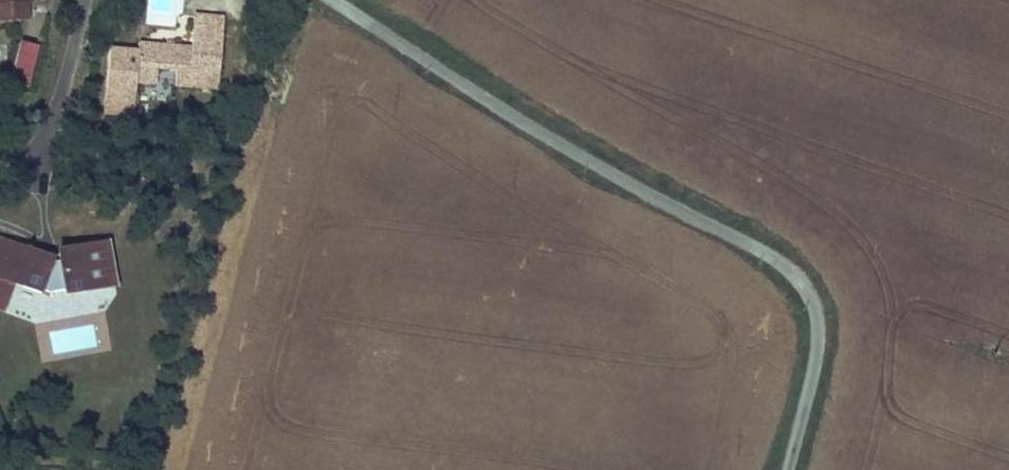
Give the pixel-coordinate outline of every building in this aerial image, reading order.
[(20,15),(53,10),(52,0),(18,0),(20,15)] [(244,78),(252,9),(216,5),(214,32),(162,26),(162,41),(131,39),(126,92),(158,93),(161,71),(181,73),(183,55),(204,54),(204,74),(244,78)] [(32,82),(36,47),(16,44),(11,79),(32,82)] [(157,112),(158,93),(126,92),(124,109),(157,112)] [(70,248),(15,226),(1,262),(65,286),(67,280),(85,278),(86,285),(133,277),(126,235),(79,242),(81,258),(72,260),(70,248)]
